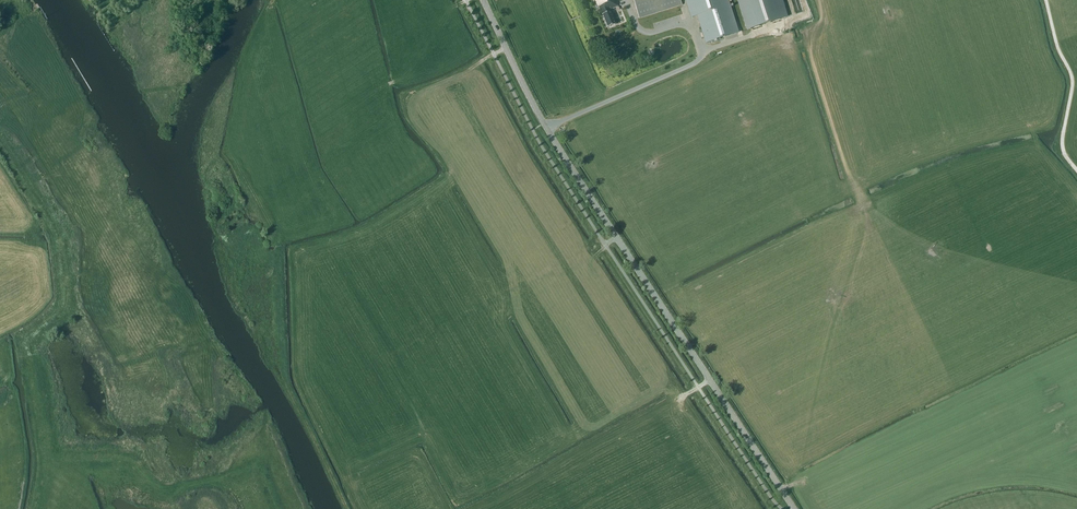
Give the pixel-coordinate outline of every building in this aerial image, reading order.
[(598,8),(599,7),(608,28),(616,25),(609,10),(619,6),(616,0),(594,0),(598,8)] [(639,18),(682,5),(680,0),(633,0),(639,18)] [(707,42),(737,33),(727,0),(687,0),(692,17),(698,15),(707,42)] [(748,29),(786,17),(781,0),(739,0),(748,29)] [(800,0),(793,0),(797,12),(803,10),(800,0)]
